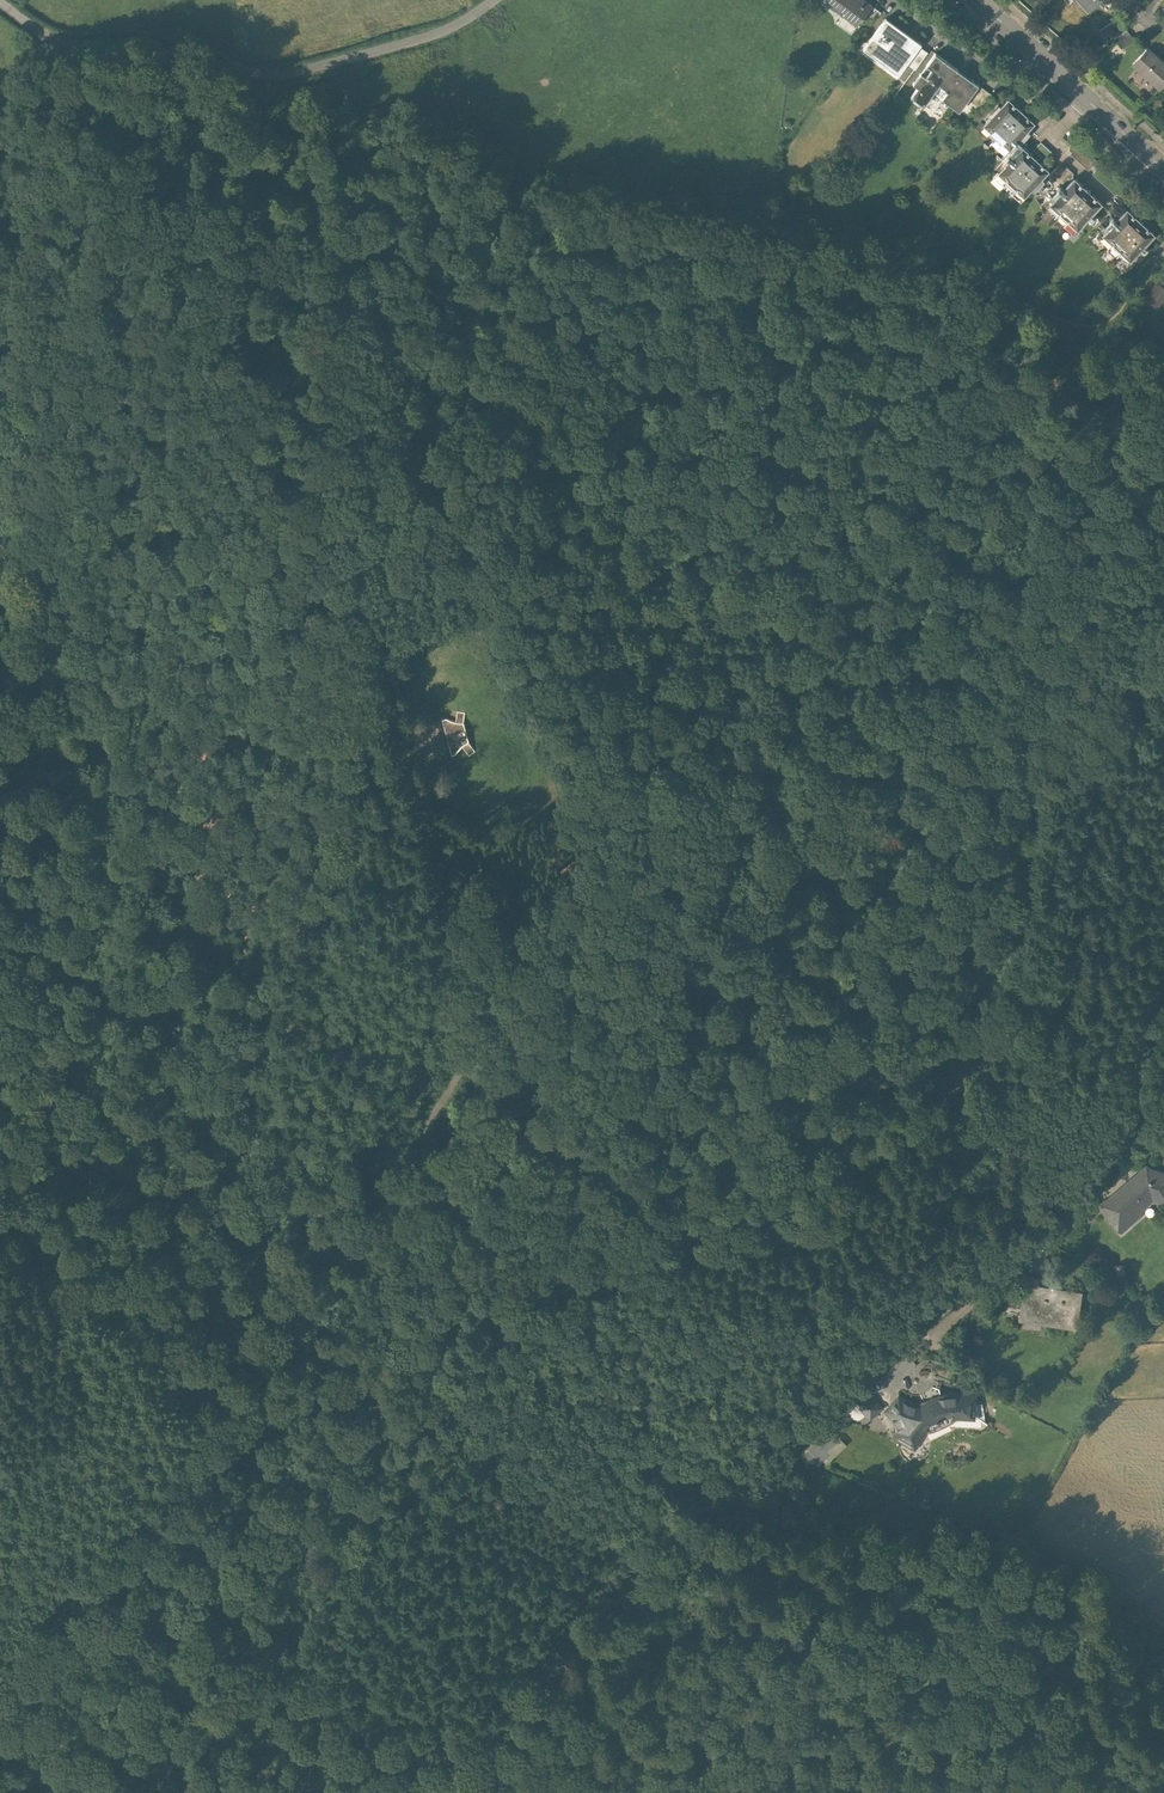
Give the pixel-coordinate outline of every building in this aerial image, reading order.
[(845,14),(842,17),(856,27),(858,24),(871,7),(862,0),(827,0),(845,14)] [(1087,11),(1099,0),(1077,0),(1087,11)] [(881,15),(871,7),(858,24),(868,32),(881,15)] [(1127,11),(1116,18),(1125,31),(1136,24),(1127,11)] [(929,49),(886,18),(866,45),(876,53),(879,49),(897,62),(894,66),(909,77),(929,49)] [(1125,31),(1116,18),(1098,30),(1107,43),(1113,39),(1125,31)] [(1132,42),(1125,31),(1113,39),(1120,50),(1132,42)] [(1147,51),(1132,67),(1158,92),(1163,85),(1163,67),(1147,51)] [(943,99),(962,74),(935,53),(912,84),(918,88),(911,97),(923,107),(934,93),(943,99)] [(992,97),(962,74),(943,99),(959,112),(969,118),(992,97)] [(1008,103),(984,128),(1010,153),(1034,128),(1008,103)] [(1053,156),(1042,145),(1034,153),(1046,164),(1053,156)] [(1098,164),(1080,147),(1078,149),(1076,147),(1072,147),(1070,149),(1070,153),(1073,155),(1071,156),(1089,174),(1098,164)] [(1022,148),(1004,169),(1020,183),(1038,162),(1022,148)] [(1038,162),(1020,183),(1031,193),(1049,172),(1038,162)] [(1022,203),(1031,193),(1020,183),(1004,169),(995,178),(1022,203)] [(1075,176),(1068,170),(1062,170),(1055,178),(1055,181),(1065,191),(1074,181),(1075,176)] [(1074,181),(1065,191),(1084,208),(1093,198),(1074,181)] [(1084,208),(1065,191),(1058,199),(1077,216),(1084,208)] [(1102,206),(1093,198),(1084,208),(1077,216),(1069,225),(1078,233),(1102,206)] [(1077,216),(1058,199),(1049,207),(1069,225),(1077,216)] [(1136,237),(1145,228),(1127,211),(1118,220),(1136,237)] [(1136,237),(1118,220),(1111,228),(1129,246),(1136,237)] [(1056,222),(1052,227),(1060,234),(1064,230),(1056,222)] [(1129,246),(1111,228),(1102,237),(1120,254),(1129,246)] [(1129,246),(1120,254),(1130,265),(1155,238),(1145,228),(1136,237),(1129,246)] [(1157,284),(1144,301),(1157,311),(1163,302),(1163,289),(1157,284)] [(447,717),(443,718),(452,755),(456,754),(459,750),(462,745),(467,752),(472,756),(477,751),(472,746),(469,742),(466,732),(463,722),(464,714),(466,706),(459,705),(457,714),(456,721),(451,720),(447,717)] [(1099,1204),(1101,1210),(1106,1216),(1119,1230),(1123,1232),(1145,1212),(1143,1208),(1152,1199),(1163,1203),(1163,1170),(1149,1166),(1146,1163),(1099,1204)] [(1094,1216),(1087,1210),(1081,1216),(1087,1222),(1094,1216)] [(1087,1284),(1061,1281),(1061,1280),(1061,1278),(1060,1277),(1058,1277),(1056,1277),(1055,1279),(1055,1280),(1044,1279),(1045,1270),(1031,1269),(1025,1315),(1083,1322),(1087,1284)] [(883,1410),(867,1393),(854,1404),(870,1422),(883,1410)] [(900,1395),(887,1411),(899,1432),(895,1440),(916,1451),(925,1440),(928,1434),(931,1432),(943,1427),(950,1424),(958,1419),(977,1419),(977,1393),(960,1393),(948,1394),(942,1395),(934,1398),(928,1401),(924,1403),(918,1404),(912,1403),(905,1400),(900,1395)]
